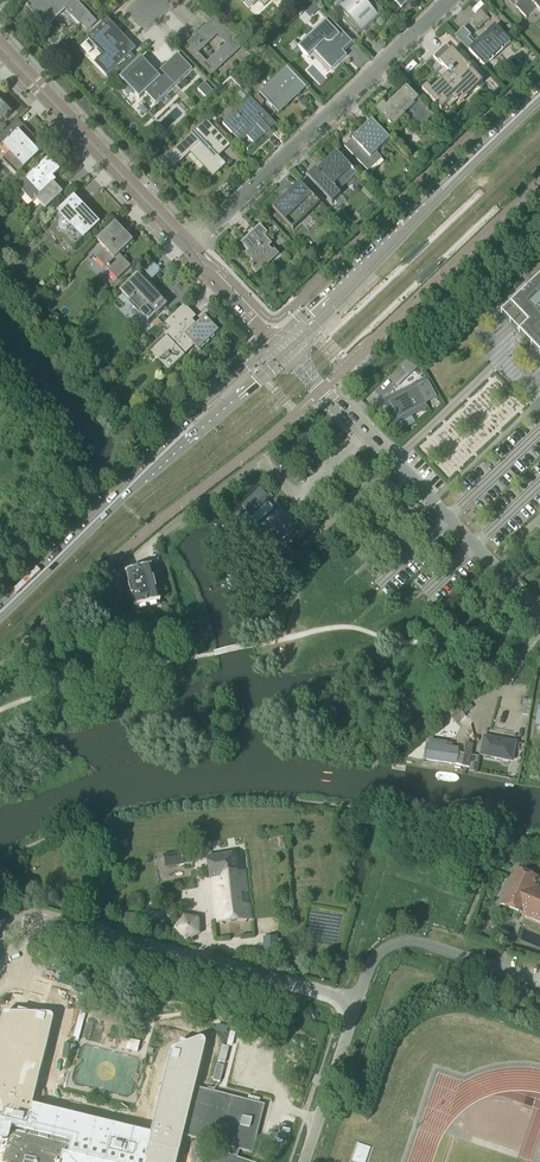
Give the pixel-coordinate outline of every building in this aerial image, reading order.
[(86,30),(96,21),(76,0),(33,0),(26,7),(29,10),(29,9),(45,26),(54,17),(51,14),(62,5),(86,30)] [(341,19),(357,36),(365,29),(362,27),(373,17),(375,19),(383,11),(372,0),(342,0),(340,3),(337,0),(330,7),(341,19)] [(395,0),(394,1),(402,8),(411,0),(396,0),(395,0)] [(519,4),(516,7),(526,18),(536,8),(539,12),(539,11),(539,0),(515,0),(519,4)] [(318,6),(313,1),(303,10),(310,18),(320,8),(318,6)] [(472,20),(479,28),(488,19),(481,11),(472,20)] [(217,36),(226,45),(206,63),(215,73),(216,72),(215,72),(242,47),(243,47),(216,18),(209,25),(209,24),(194,38),(194,39),(188,45),(198,55),(217,36)] [(326,22),(305,42),(299,48),(299,49),(308,58),(309,59),(315,52),(324,61),(332,70),(347,55),(341,50),(345,47),(350,42),(351,42),(351,41),(330,19),(327,23),(326,22)] [(87,38),(98,49),(104,56),(97,62),(109,75),(136,50),(135,49),(135,50),(128,43),(127,44),(110,26),(111,25),(110,25),(108,27),(104,22),(87,38)] [(469,51),(469,52),(484,67),(490,62),(504,48),(505,48),(510,43),(510,42),(495,26),(495,27),(495,26),(489,31),(476,43),(470,37),(462,44),(469,51)] [(463,28),(454,36),(462,44),(470,37),(471,36),(463,28)] [(246,50),(252,56),(258,50),(252,44),(246,50)] [(427,86),(422,91),(441,111),(445,107),(448,110),(458,101),(460,104),(465,100),(463,98),(461,100),(461,99),(467,93),(470,96),(483,83),(446,44),(433,57),(449,74),(431,91),(427,86)] [(121,79),(140,100),(147,94),(156,104),(192,70),(178,55),(158,74),(143,58),(121,79)] [(260,94),(278,113),(305,87),(288,68),(260,94)] [(213,91),(204,82),(198,89),(206,98),(213,91)] [(402,93),(386,108),(383,104),(376,111),(392,128),(404,117),(404,116),(407,113),(421,128),(433,117),(406,88),(402,93)] [(253,100),(260,107),(265,103),(258,96),(253,100)] [(223,124),(238,140),(240,142),(247,136),(254,143),(264,134),(265,134),(270,130),(269,129),(275,123),(252,100),(237,114),(236,112),(223,124)] [(12,114),(0,101),(0,125),(12,114)] [(10,153),(2,160),(17,176),(39,155),(25,140),(31,134),(17,120),(0,136),(0,143),(10,153)] [(376,153),(382,147),(390,140),(372,121),(344,147),(368,172),(382,159),(376,153)] [(222,137),(216,131),(208,123),(196,134),(194,132),(165,159),(174,169),(190,153),(213,178),(226,165),(216,155),(219,152),(220,154),(230,145),(222,137)] [(216,131),(222,137),(226,134),(220,127),(216,131)] [(307,176),(332,203),(340,195),(338,192),(357,174),(337,154),(326,165),(322,161),(307,176)] [(17,187),(32,203),(36,200),(42,206),(32,215),(36,219),(39,215),(38,214),(44,208),(46,210),(63,194),(53,184),(51,185),(48,181),(60,170),(48,157),(17,187)] [(293,230),(314,210),(320,204),(300,183),(299,183),(300,184),(291,192),(290,192),(290,193),(274,209),(273,208),(273,209),(293,230)] [(73,249),(73,250),(99,225),(86,211),(84,213),(71,200),(53,217),(54,217),(59,222),(50,231),(51,230),(61,240),(60,241),(60,242),(64,238),(73,249)] [(96,258),(116,279),(117,280),(130,268),(119,256),(132,243),(114,224),(97,240),(106,249),(96,258)] [(240,244),(248,252),(249,251),(252,254),(247,257),(252,262),(249,265),(252,268),(251,269),(252,270),(257,275),(263,269),(262,268),(276,255),(268,248),(272,245),(264,237),(267,234),(260,226),(240,244)] [(63,240),(57,245),(67,254),(72,248),(63,240)] [(7,259),(12,254),(5,246),(0,251),(0,252),(7,259)] [(145,270),(152,279),(162,270),(154,262),(145,270)] [(126,276),(129,279),(134,274),(131,271),(126,276)] [(137,273),(131,279),(126,284),(127,284),(119,292),(148,323),(156,315),(156,316),(167,305),(137,273)] [(538,278),(537,279),(529,286),(533,290),(537,286),(539,289),(539,280),(538,278)] [(537,286),(533,290),(529,286),(527,284),(518,293),(520,295),(510,304),(528,323),(518,332),(539,355),(539,289),(537,286)] [(501,313),(518,332),(528,323),(510,304),(501,313)] [(184,305),(165,323),(170,329),(164,335),(167,337),(156,347),(150,352),(168,371),(176,364),(185,356),(182,353),(192,343),(199,351),(219,332),(205,317),(197,325),(193,320),(196,317),(184,305)] [(412,356),(400,367),(406,374),(417,364),(412,356)] [(400,367),(388,379),(395,386),(406,374),(400,367)] [(404,389),(393,396),(395,400),(390,402),(395,412),(394,412),(395,414),(396,413),(398,418),(435,398),(425,378),(420,381),(422,385),(407,393),(404,389)] [(107,392),(101,386),(94,392),(99,398),(107,392)] [(247,512),(252,518),(271,499),(261,489),(242,507),(247,512)] [(136,609),(138,614),(161,608),(160,602),(151,567),(126,574),(130,586),(129,586),(131,597),(132,597),(136,609)] [(109,583),(117,610),(126,607),(119,581),(109,583)] [(521,714),(528,715),(531,701),(523,700),(521,714)] [(451,717),(456,723),(464,716),(459,710),(451,717)] [(480,755),(512,761),(515,743),(484,737),(480,755)] [(464,754),(464,755),(462,766),(469,768),(471,756),(473,744),(466,743),(464,754)] [(455,765),(462,766),(464,754),(457,753),(457,749),(451,748),(452,745),(446,744),(445,747),(428,745),(426,760),(455,765)] [(469,771),(476,772),(478,757),(471,756),(469,768),(469,771)] [(182,852),(184,865),(190,864),(188,851),(182,852)] [(163,855),(165,867),(184,865),(182,852),(163,855)] [(212,879),(216,923),(251,919),(245,872),(246,871),(246,870),(235,872),(235,867),(232,853),(206,858),(209,879),(212,879)] [(102,859),(105,870),(117,867),(114,856),(102,859)] [(520,870),(516,869),(500,905),(522,915),(539,922),(539,887),(534,884),(538,877),(520,870)] [(197,919),(183,916),(176,929),(185,940),(198,934),(197,919)] [(278,957),(277,937),(263,938),(264,957),(278,957)] [(83,998),(69,995),(65,1009),(79,1012),(83,998)] [(79,1029),(59,1024),(57,1036),(77,1041),(79,1029)] [(163,1137),(31,1104),(36,1083),(16,1078),(0,1072),(0,1096),(10,1099),(1,1139),(0,1139),(0,1161),(157,1161),(163,1137)] [(238,1159),(240,1150),(254,1153),(265,1102),(196,1088),(186,1135),(212,1141),(207,1161),(255,1161),(238,1159)] [(353,1159),(360,1161),(364,1161),(370,1146),(360,1143),(353,1159)]
